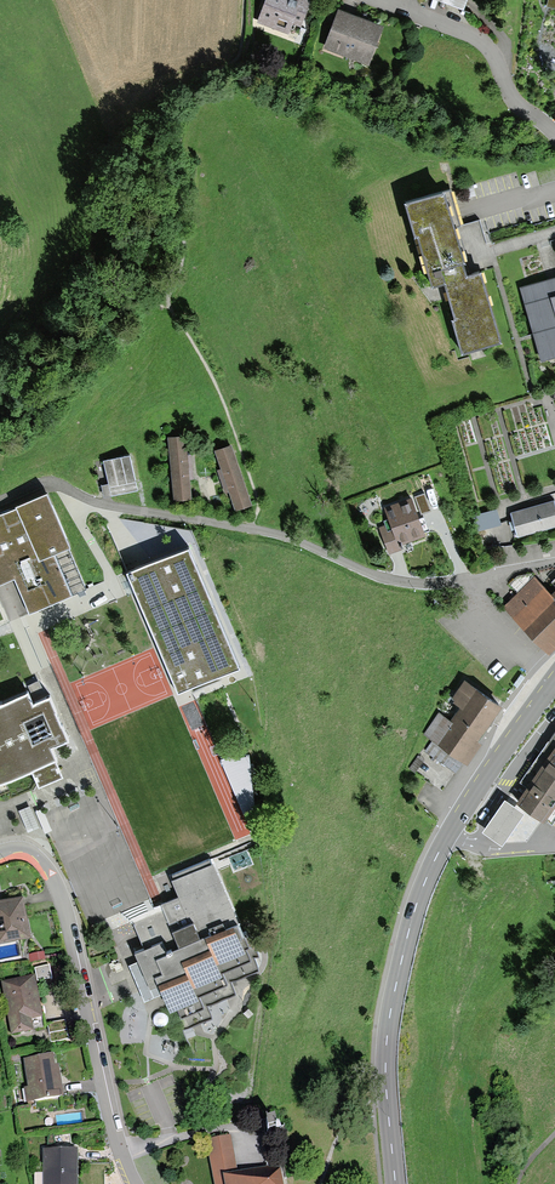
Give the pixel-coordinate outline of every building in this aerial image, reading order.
[(254,26),(286,39),(292,23),(300,26),(311,0),(264,0),(254,26)] [(465,12),(470,0),(433,0),(465,12)] [(545,8),(554,10),(554,0),(547,0),(545,8)] [(383,25),(337,9),(324,49),(369,65),(383,25)] [(443,189),(404,200),(413,233),(417,232),(426,263),(425,263),(430,283),(441,280),(462,351),(499,340),(479,269),(466,273),(462,259),(465,258),(462,248),(461,249),(457,235),(459,234),(457,225),(454,226),(443,189)] [(517,285),(538,360),(554,355),(554,274),(517,285)] [(168,436),(173,500),(192,498),(186,435),(168,436)] [(231,444),(215,449),(236,509),(252,503),(231,444)] [(138,488),(129,453),(103,459),(108,482),(101,484),(104,496),(138,488)] [(11,576),(26,612),(83,588),(64,545),(68,544),(46,491),(15,504),(16,506),(0,513),(0,580),(11,576)] [(410,498),(384,507),(389,523),(377,527),(388,557),(403,551),(400,544),(424,535),(410,498)] [(509,512),(516,537),(554,525),(554,511),(552,499),(509,512)] [(142,565),(127,572),(131,582),(182,698),(193,693),(192,690),(190,687),(238,665),(185,546),(142,565)] [(551,595),(534,578),(504,608),(549,654),(554,649),(554,599),(551,595)] [(475,741),(500,704),(464,680),(450,700),(458,706),(448,721),(437,713),(423,733),(467,763),(479,744),(475,741)] [(0,702),(0,780),(30,768),(55,757),(50,745),(67,738),(49,697),(32,704),(26,691),(0,702)] [(526,785),(515,801),(554,829),(554,726),(535,755),(518,780),(526,785)] [(55,757),(30,768),(38,786),(63,776),(55,757)] [(524,813),(505,801),(483,833),(501,845),(524,813)] [(30,806),(19,811),(28,833),(39,828),(30,806)] [(211,856),(170,874),(178,894),(129,915),(143,946),(133,951),(149,988),(159,983),(180,1029),(210,1016),(203,1002),(233,989),(228,977),(258,964),(211,856)] [(0,900),(0,942),(32,936),(24,895),(0,900)] [(49,966),(35,969),(38,983),(52,980),(49,966)] [(35,979),(3,984),(12,1037),(34,1033),(31,1019),(42,1017),(35,979)] [(50,1026),(53,1041),(70,1038),(67,1023),(50,1026)] [(54,1056),(25,1061),(29,1088),(25,1089),(27,1104),(64,1099),(60,1068),(56,1069),(54,1056)] [(278,1133),(275,1120),(263,1122),(265,1136),(278,1133)] [(280,1170),(267,1168),(238,1173),(231,1136),(218,1138),(206,1141),(214,1183),(283,1183),(280,1170)] [(45,1151),(45,1183),(78,1183),(78,1151),(45,1151)]
